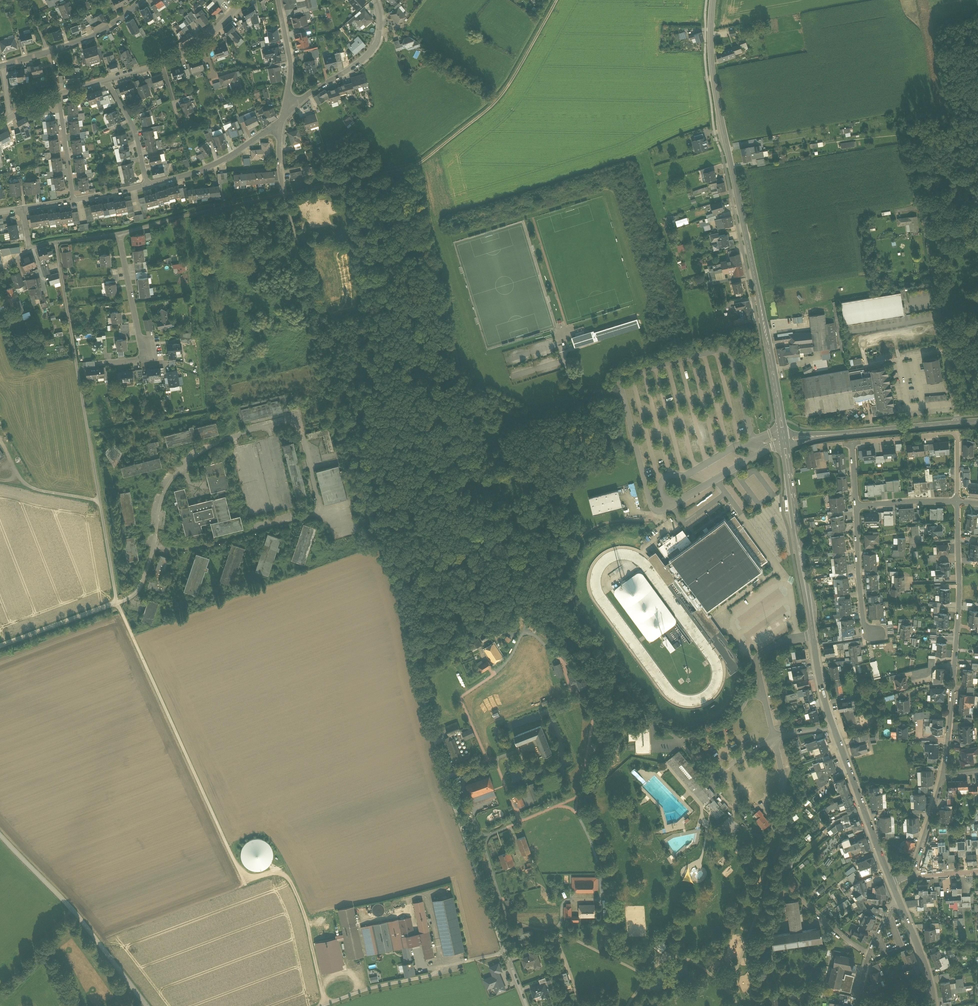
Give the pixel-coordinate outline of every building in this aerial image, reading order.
[(116,8),(122,5),(122,6),(129,2),(129,1),(128,0),(112,0),(114,3),(116,8)] [(285,8),(293,7),(293,6),(292,0),(283,0),(285,8)] [(309,11),(308,7),(307,8),(306,1),(304,0),(296,1),(296,3),(297,9),(294,10),(295,15),(303,13),(309,11)] [(356,9),(365,1),(365,0),(349,0),(348,1),(353,6),(354,5),(357,7),(355,9),(356,9)] [(206,7),(209,10),(215,4),(213,1),(206,7)] [(61,11),(64,17),(74,13),(69,2),(66,3),(61,5),(59,6),(61,11)] [(151,7),(154,12),(155,14),(159,12),(159,11),(157,8),(158,8),(156,4),(151,7)] [(216,4),(215,4),(209,10),(214,16),(221,9),(217,5),(216,4)] [(242,11),(246,19),(251,16),(257,13),(252,5),(242,11)] [(140,11),(146,22),(147,22),(153,19),(154,18),(151,14),(147,7),(140,11)] [(390,14),(398,23),(406,16),(402,12),(398,8),(395,10),(390,14)] [(197,19),(202,26),(208,21),(203,14),(204,13),(201,10),(195,14),(198,18),(197,19)] [(354,20),(359,25),(362,22),(365,26),(372,20),(365,11),(362,13),(356,18),(354,20)] [(254,23),(254,27),(259,26),(257,13),(251,16),(251,19),(253,19),(254,23)] [(90,25),(93,30),(107,23),(102,14),(98,16),(97,16),(97,17),(98,20),(90,25)] [(184,17),(186,19),(189,24),(194,21),(190,16),(188,14),(184,17)] [(307,23),(306,20),(305,15),(303,16),(294,18),(292,18),(295,27),(298,26),(300,26),(300,25),(307,23)] [(347,22),(349,25),(352,22),(354,20),(356,18),(354,16),(347,22)] [(92,19),(88,21),(90,25),(98,20),(97,17),(92,19)] [(82,22),(86,28),(90,25),(88,21),(87,19),(83,22),(82,22)] [(126,23),(133,35),(134,34),(139,31),(140,31),(139,29),(133,19),(126,23)] [(354,20),(352,22),(359,31),(362,28),(359,25),(354,20)] [(228,34),(236,42),(240,38),(233,31),(236,28),(230,22),(223,29),(228,34)] [(181,29),(183,31),(190,42),(195,38),(190,31),(186,26),(181,29)] [(268,36),(269,42),(274,41),(279,40),(277,29),(267,31),(268,36)] [(52,32),(55,40),(63,37),(60,30),(52,32)] [(183,31),(180,33),(182,37),(180,38),(185,45),(190,42),(183,31)] [(297,39),(297,40),(307,38),(306,33),(305,32),(301,33),(296,34),(296,36),(295,36),(296,39),(297,39)] [(702,32),(695,34),(696,38),(697,42),(704,40),(702,32)] [(22,45),(23,45),(33,42),(33,41),(31,34),(31,33),(24,35),(24,34),(20,35),(21,39),(22,45)] [(349,48),(354,54),(365,45),(358,36),(354,39),(356,41),(355,42),(349,48)] [(403,46),(406,48),(412,46),(415,48),(420,46),(419,43),(410,37),(407,38),(403,40),(402,43),(403,46)] [(308,44),(307,38),(297,40),(297,42),(297,45),(298,45),(298,47),(308,45),(308,44)] [(2,52),(17,48),(15,39),(5,41),(5,40),(0,41),(0,43),(1,46),(2,52)] [(213,48),(216,57),(228,53),(225,44),(213,48)] [(732,48),(735,54),(743,51),(742,51),(740,44),(732,47),(732,48)] [(96,46),(90,48),(93,62),(100,60),(100,59),(98,53),(97,47),(96,46)] [(274,56),(275,61),(281,60),(278,47),(270,49),(264,50),(265,58),(273,56),(274,56)] [(87,64),(93,62),(90,48),(83,50),(83,51),(84,54),(85,56),(85,57),(87,63),(87,64)] [(717,53),(720,61),(735,55),(735,54),(732,48),(717,53)] [(124,59),(127,67),(133,65),(133,64),(131,58),(131,56),(130,56),(129,53),(128,53),(127,50),(125,51),(122,54),(123,59),(124,59)] [(334,56),(336,62),(342,61),(340,52),(334,54),(334,56)] [(324,59),(326,68),(337,65),(336,62),(334,56),(331,57),(328,57),(328,58),(324,59)] [(189,63),(192,72),(193,72),(200,70),(204,69),(200,57),(189,61),(189,63)] [(305,62),(308,73),(316,71),(313,60),(305,62)] [(110,67),(111,72),(118,70),(116,62),(115,62),(112,63),(109,64),(110,67)] [(279,67),(280,71),(282,71),(281,66),(280,63),(269,65),(270,68),(274,67),(279,67)] [(32,72),(33,75),(43,73),(41,64),(31,67),(30,67),(32,72)] [(171,70),(175,80),(185,76),(182,67),(171,70)] [(271,75),(272,82),(281,80),(280,71),(279,67),(274,67),(270,68),(268,68),(269,76),(271,75)] [(66,83),(80,82),(79,68),(73,68),(73,72),(66,73),(66,76),(66,83)] [(24,69),(16,70),(9,71),(10,78),(10,82),(18,81),(26,80),(25,76),(24,69)] [(232,81),(233,87),(240,85),(237,77),(235,72),(219,77),(220,81),(222,85),(228,82),(232,81)] [(154,82),(155,87),(164,84),(160,74),(152,77),(154,82)] [(362,85),(363,90),(369,88),(364,74),(350,78),(351,82),(353,88),(362,85)] [(122,87),(125,94),(134,91),(131,83),(122,86),(122,87)] [(139,93),(140,98),(146,96),(145,91),(149,90),(148,90),(147,85),(147,84),(146,84),(140,86),(137,87),(139,93)] [(337,88),(338,88),(340,95),(346,93),(346,95),(347,97),(350,97),(353,96),(353,95),(352,92),(350,90),(349,90),(348,87),(347,84),(343,85),(341,85),(341,86),(337,88)] [(340,97),(340,95),(338,88),(334,89),(330,91),(327,92),(328,95),(329,98),(330,103),(331,102),(337,101),(338,100),(337,98),(340,97)] [(93,92),(96,100),(103,98),(103,97),(101,91),(101,90),(93,92)] [(318,104),(329,98),(328,95),(325,90),(313,96),(318,104)] [(90,104),(96,102),(96,100),(93,92),(87,94),(90,104)] [(111,94),(107,95),(103,97),(103,98),(105,104),(110,102),(110,104),(111,104),(115,103),(111,94)] [(97,106),(98,106),(103,105),(105,104),(103,98),(96,100),(96,102),(97,106)] [(181,103),(184,114),(194,111),(190,101),(181,103)] [(263,115),(265,118),(275,114),(273,107),(263,111),(262,108),(257,110),(258,112),(259,116),(263,114),(263,115)] [(256,118),(258,117),(256,113),(255,110),(242,116),(244,121),(254,115),(256,118)] [(110,122),(110,123),(116,121),(120,119),(116,111),(107,115),(110,122)] [(276,114),(275,114),(265,118),(262,119),(264,124),(265,123),(271,121),(270,121),(277,118),(276,114)] [(306,129),(306,131),(311,129),(310,126),(318,124),(314,114),(307,116),(307,117),(308,118),(307,118),(306,118),(304,118),(303,117),(302,118),(306,129)] [(140,117),(143,126),(151,124),(150,120),(151,119),(150,116),(150,115),(145,116),(140,117)] [(244,121),(248,129),(259,123),(256,118),(254,115),(244,121)] [(352,120),(349,116),(344,120),(347,125),(352,120)] [(17,122),(21,128),(26,125),(29,124),(25,117),(17,122)] [(229,135),(230,137),(243,133),(241,128),(240,129),(238,124),(237,120),(231,122),(232,127),(227,129),(229,135)] [(30,135),(26,125),(21,128),(24,137),(30,135)] [(221,128),(212,131),(213,137),(223,134),(221,128)] [(143,132),(146,142),(155,140),(155,139),(153,130),(150,130),(143,132)] [(288,133),(292,145),(294,145),(299,143),(297,136),(300,135),(298,130),(288,133)] [(0,135),(0,141),(2,144),(2,145),(11,140),(7,131),(0,135)] [(16,138),(16,143),(24,141),(21,132),(15,134),(16,138)] [(118,144),(119,145),(123,144),(127,143),(125,134),(117,136),(118,144)] [(214,141),(217,150),(227,147),(223,134),(213,137),(214,141)] [(696,147),(697,151),(708,148),(706,143),(705,141),(704,138),(695,140),(692,141),(694,147),(696,147)] [(155,141),(155,140),(146,142),(148,152),(157,149),(155,141)] [(202,153),(206,157),(212,153),(205,143),(199,148),(202,153)] [(251,150),(252,158),(260,158),(260,156),(263,155),(263,156),(270,156),(269,143),(262,143),(262,150),(259,151),(259,150),(251,150)] [(741,148),(742,155),(751,153),(749,147),(741,148)] [(119,151),(121,158),(130,156),(128,149),(124,150),(119,151)] [(752,160),(752,159),(751,153),(742,155),(744,162),(752,160)] [(149,157),(151,164),(157,162),(161,161),(160,155),(149,157)] [(122,165),(124,173),(133,171),(131,163),(126,164),(122,165)] [(154,177),(164,174),(163,168),(163,167),(159,168),(152,170),(154,177)] [(135,180),(133,171),(124,173),(126,182),(130,181),(134,180),(135,180)] [(706,181),(708,181),(716,179),(716,176),(714,171),(710,172),(704,173),(706,181)] [(25,183),(27,194),(35,193),(37,189),(37,186),(36,181),(25,183)] [(10,183),(11,196),(21,195),(20,185),(19,182),(10,183)] [(717,185),(718,188),(718,192),(726,190),(724,182),(717,183),(717,185)] [(178,185),(172,187),(174,196),(180,195),(179,189),(178,185)] [(218,186),(208,187),(209,196),(220,195),(218,186)] [(166,188),(167,189),(169,198),(174,196),(172,187),(166,188)] [(208,187),(195,189),(197,198),(201,197),(208,197),(209,196),(208,187)] [(167,189),(161,191),(163,200),(169,199),(169,198),(167,189)] [(192,199),(197,198),(195,189),(188,190),(187,190),(189,198),(189,199),(192,199)] [(147,205),(152,204),(150,194),(144,196),(144,197),(145,200),(146,203),(147,205)] [(711,205),(713,213),(716,212),(724,210),(721,202),(711,205)] [(723,218),(725,227),(733,225),(731,216),(723,218)] [(909,224),(910,231),(919,230),(917,216),(903,218),(903,225),(906,224),(909,224)] [(679,220),(675,221),(676,222),(677,227),(689,224),(687,217),(679,220)] [(725,227),(723,218),(717,219),(719,229),(725,227)] [(711,240),(713,242),(717,241),(718,241),(717,237),(719,237),(718,232),(710,234),(711,240)] [(132,236),(133,244),(145,243),(144,234),(138,235),(138,236),(132,236)] [(724,246),(730,245),(729,240),(728,235),(719,237),(717,237),(718,241),(719,243),(719,247),(724,246)] [(37,249),(40,261),(46,259),(49,258),(48,255),(52,253),(51,250),(47,252),(46,247),(37,249)] [(11,253),(9,248),(0,249),(3,256),(11,253)] [(133,250),(135,261),(144,260),(144,256),(143,249),(133,250)] [(64,265),(65,265),(72,264),(70,252),(69,252),(63,253),(64,265)] [(100,255),(101,266),(111,265),(110,254),(100,255)] [(731,257),(731,260),(732,261),(733,266),(741,264),(739,254),(735,255),(731,256),(731,257)] [(27,257),(26,257),(31,268),(36,266),(32,255),(27,257)] [(26,270),(31,268),(26,257),(25,258),(21,259),(23,265),(25,270),(26,270)] [(44,277),(49,275),(51,275),(47,264),(41,266),(44,277)] [(741,264),(733,266),(734,270),(734,271),(735,275),(743,274),(741,264)] [(716,279),(715,273),(715,270),(714,271),(709,272),(708,272),(710,280),(716,279)] [(716,279),(717,280),(725,278),(724,273),(724,271),(715,273),(716,279)] [(15,286),(16,288),(22,286),(24,285),(22,281),(19,273),(11,275),(14,283),(15,286)] [(59,273),(51,275),(49,275),(52,284),(54,283),(60,282),(60,281),(59,273)] [(28,289),(29,289),(40,287),(41,287),(39,277),(26,280),(28,289)] [(138,278),(139,289),(149,288),(148,283),(147,277),(142,278),(138,278)] [(734,293),(736,293),(741,292),(743,291),(741,282),(732,284),(733,284),(734,289),(733,289),(734,289),(735,293),(734,293)] [(106,284),(107,295),(116,294),(115,283),(106,284)] [(7,302),(8,305),(13,303),(11,298),(15,296),(14,293),(12,287),(7,289),(8,295),(5,297),(7,302)] [(41,293),(40,287),(29,289),(30,295),(34,294),(40,293),(41,293)] [(149,295),(149,288),(139,289),(140,297),(145,296),(145,295),(149,295)] [(721,302),(722,302),(721,297),(726,296),(726,298),(728,298),(727,293),(725,294),(722,295),(719,295),(721,302)] [(841,302),(845,325),(904,315),(900,293),(841,302)] [(13,307),(15,313),(24,310),(20,300),(13,303),(14,307),(13,307)] [(749,301),(741,302),(742,309),(743,313),(751,311),(749,301)] [(3,304),(5,310),(13,307),(14,307),(13,303),(8,305),(7,302),(3,304)] [(832,302),(837,330),(842,329),(837,302),(832,302)] [(164,328),(165,329),(167,327),(168,327),(168,328),(174,327),(173,322),(171,322),(170,319),(167,319),(167,316),(168,314),(167,312),(160,308),(158,310),(159,311),(157,314),(158,316),(160,317),(160,321),(158,321),(159,329),(164,328)] [(29,311),(21,314),(23,321),(31,318),(29,311)] [(112,317),(112,323),(122,322),(121,311),(111,312),(112,317)] [(743,313),(744,317),(745,323),(753,320),(751,311),(743,313)] [(811,332),(813,343),(813,350),(821,349),(829,348),(826,324),(825,314),(810,316),(810,321),(811,332)] [(736,326),(745,323),(744,317),(742,318),(735,320),(736,326)] [(144,320),(146,330),(153,329),(151,319),(144,320)] [(572,338),(575,347),(639,327),(637,319),(586,335),(586,333),(572,338)] [(826,324),(829,348),(837,347),(834,323),(826,324)] [(799,344),(813,343),(811,332),(789,334),(789,335),(789,340),(790,344),(796,343),(796,345),(799,344)] [(117,340),(118,350),(124,350),(127,349),(126,339),(117,340)] [(93,345),(93,346),(92,347),(92,348),(92,349),(93,349),(94,351),(96,353),(101,353),(104,350),(103,346),(103,344),(102,343),(100,341),(96,342),(95,342),(93,345)] [(169,354),(169,358),(175,357),(176,357),(176,356),(176,353),(181,352),(181,353),(182,353),(181,343),(180,343),(168,344),(169,354)] [(799,352),(799,344),(796,345),(796,343),(790,344),(790,346),(791,350),(785,351),(788,363),(798,361),(797,356),(800,356),(799,352)] [(803,352),(805,353),(808,352),(809,351),(813,350),(813,343),(799,344),(799,352),(803,351),(803,352)] [(781,361),(781,364),(788,363),(785,351),(784,347),(777,348),(780,361),(781,361)] [(924,360),(928,382),(941,379),(938,358),(924,360)] [(810,365),(802,370),(805,374),(813,370),(810,365)] [(90,368),(90,369),(91,378),(92,378),(98,377),(104,376),(104,377),(103,367),(91,369),(91,368),(90,368)] [(872,370),(869,371),(870,376),(865,377),(864,371),(864,369),(849,372),(850,380),(853,394),(854,400),(876,396),(878,405),(871,406),(873,416),(894,412),(894,411),(893,406),(893,405),(889,386),(894,385),(894,383),(893,381),(889,382),(886,367),(872,370)] [(147,374),(148,379),(153,378),(160,377),(161,377),(160,368),(147,369),(147,374)] [(799,378),(806,416),(855,407),(854,400),(853,394),(850,380),(849,372),(848,369),(799,378)] [(169,383),(169,387),(169,386),(179,385),(177,377),(178,377),(177,370),(167,372),(168,377),(169,383)] [(118,372),(119,382),(132,381),(131,371),(118,372)] [(237,406),(241,422),(244,421),(283,412),(283,411),(289,410),(285,394),(237,406)] [(164,435),(167,447),(218,434),(216,422),(193,428),(193,426),(189,427),(189,429),(164,435)] [(323,435),(327,453),(334,451),(328,428),(306,433),(308,439),(323,435)] [(106,451),(117,459),(123,450),(134,439),(129,434),(117,446),(112,442),(106,451)] [(935,450),(935,454),(949,452),(948,441),(934,442),(934,443),(935,450)] [(121,467),(123,476),(162,467),(159,457),(156,446),(155,442),(146,444),(150,459),(121,467)] [(283,445),(297,500),(307,497),(293,442),(283,445)] [(908,445),(909,456),(909,455),(913,454),(913,456),(924,455),(924,452),(924,451),(923,444),(923,443),(908,445)] [(967,457),(969,457),(971,455),(973,455),(973,445),(967,445),(964,445),(964,455),(966,455),(967,457)] [(891,456),(891,457),(896,457),(895,447),(891,447),(887,447),(883,448),(884,455),(884,456),(885,456),(891,456)] [(864,459),(864,460),(864,458),(872,458),(872,459),(875,459),(876,459),(875,456),(875,449),(863,450),(864,459)] [(808,467),(809,467),(816,466),(815,458),(821,457),(820,451),(806,454),(808,467)] [(836,459),(836,468),(838,468),(845,468),(846,468),(845,460),(844,460),(844,453),(833,454),(833,459),(836,459)] [(210,523),(214,536),(238,529),(239,531),(243,530),(243,528),(240,515),(231,518),(224,490),(229,488),(222,461),(204,465),(211,493),(217,491),(218,497),(212,499),(189,505),(184,488),(174,491),(186,537),(203,532),(201,525),(210,523)] [(316,471),(324,505),(347,499),(341,474),(343,474),(343,471),(340,471),(339,466),(316,471)] [(838,489),(841,489),(847,489),(846,476),(839,476),(837,476),(838,489)] [(941,488),(941,489),(947,488),(947,484),(947,483),(946,477),(940,478),(937,479),(938,480),(933,481),(933,479),(932,479),(932,481),(933,489),(941,488)] [(971,487),(977,488),(977,483),(971,483),(970,479),(969,479),(969,486),(971,487)] [(894,491),(895,491),(900,491),(900,487),(900,486),(899,480),(893,480),(893,481),(891,481),(891,482),(887,483),(887,481),(886,481),(886,483),(887,491),(894,491)] [(633,496),(637,495),(634,482),(623,485),(624,489),(630,487),(633,496)] [(914,493),(915,494),(920,493),(920,492),(928,492),(928,489),(927,483),(923,483),(922,482),(919,482),(913,482),(914,489),(914,490),(914,493)] [(868,492),(868,496),(874,495),(881,494),(881,492),(880,485),(876,486),(876,484),(873,485),(873,484),(867,485),(868,491),(867,491),(867,492),(868,492)] [(589,497),(593,515),(622,507),(618,490),(589,497)] [(119,493),(125,525),(136,524),(130,491),(119,493)] [(831,502),(832,511),(839,510),(845,509),(843,496),(834,497),(834,501),(831,502)] [(696,504),(687,511),(690,515),(700,508),(696,504)] [(937,519),(943,519),(943,515),(943,513),(944,513),(944,511),(943,511),(943,507),(937,508),(937,509),(930,509),(930,519),(931,519),(931,518),(935,517),(935,519),(937,519)] [(900,509),(901,520),(906,520),(906,519),(914,518),(914,512),(914,508),(900,509)] [(885,518),(885,523),(893,523),(893,511),(884,511),(884,512),(885,518)] [(866,515),(867,525),(871,525),(871,523),(879,523),(879,519),(879,514),(866,515)] [(694,602),(698,608),(702,605),(704,604),(707,609),(709,611),(717,606),(715,603),(761,569),(759,567),(767,561),(761,552),(741,525),(734,516),(729,520),(728,518),(725,521),(724,520),(709,531),(705,534),(692,543),(683,529),(670,538),(659,547),(665,555),(668,553),(672,558),(671,559),(671,560),(666,564),(665,564),(656,551),(652,554),(668,577),(671,581),(671,580),(672,582),(680,593),(681,592),(682,591),(680,588),(683,586),(684,586),(686,588),(693,598),(694,598),(696,600),(694,602)] [(831,517),(832,524),(844,523),(843,516),(835,517),(831,517)] [(966,528),(968,528),(972,529),(976,529),(976,528),(977,522),(967,521),(966,528)] [(291,560),(304,564),(312,540),(314,541),(315,537),(313,536),(316,528),(303,523),(291,560)] [(845,530),(844,523),(832,524),(832,531),(833,531),(837,531),(845,530)] [(928,535),(938,535),(938,526),(927,526),(928,535)] [(255,571),(268,575),(276,550),(278,551),(279,547),(277,546),(280,538),(267,533),(255,571)] [(865,535),(866,547),(873,547),(873,542),(873,541),(878,541),(878,535),(873,535),(865,535)] [(834,551),(834,552),(839,551),(845,550),(844,536),(832,537),(833,545),(834,551)] [(219,581),(232,585),(241,560),(242,561),(244,557),(242,557),(245,548),(232,543),(219,581)] [(937,554),(949,554),(948,545),(937,546),(937,554)] [(184,591),(197,595),(205,570),(207,571),(208,567),(206,566),(209,558),(196,553),(184,591)] [(668,577),(652,554),(648,557),(668,585),(672,582),(671,580),(671,581),(668,577)] [(834,558),(835,565),(846,564),(845,557),(839,557),(834,558)] [(847,571),(846,564),(835,565),(836,572),(836,573),(846,572),(847,571)] [(637,573),(617,587),(616,588),(615,590),(614,591),(614,593),(615,594),(647,638),(648,640),(650,640),(651,640),(653,640),(674,624),(675,624),(676,622),(676,620),(676,619),(675,617),(643,573),(641,573),(640,572),(638,572),(637,573)] [(834,586),(837,586),(848,585),(847,577),(847,578),(836,579),(837,579),(835,579),(834,579),(834,586)] [(849,592),(848,585),(837,586),(838,593),(838,594),(844,593),(849,592)] [(697,609),(698,608),(694,602),(696,600),(694,598),(693,598),(686,588),(684,586),(683,586),(680,588),(682,591),(681,592),(688,602),(691,600),(697,609)] [(839,600),(840,607),(851,606),(850,598),(845,599),(839,599),(839,600)] [(141,621),(152,625),(159,603),(148,599),(141,621)] [(869,602),(870,618),(880,617),(884,617),(884,613),(883,613),(883,610),(884,610),(884,609),(883,609),(882,607),(883,606),(883,602),(880,602),(869,602)] [(712,620),(702,605),(698,608),(700,611),(702,613),(700,614),(699,612),(697,613),(709,630),(716,625),(712,620)] [(851,613),(851,606),(840,607),(840,614),(846,614),(851,613)] [(709,630),(697,613),(699,612),(700,611),(698,608),(697,609),(693,612),(707,631),(709,630)] [(529,628),(535,631),(538,623),(536,621),(535,621),(536,620),(537,618),(533,617),(532,620),(529,628)] [(841,621),(842,628),(853,627),(852,619),(847,620),(841,620),(841,621)] [(723,634),(716,625),(709,630),(707,631),(714,641),(723,634)] [(854,634),(853,627),(842,628),(843,635),(852,634),(854,634)] [(675,648),(672,645),(667,637),(662,641),(671,652),(675,649),(675,648)] [(469,643),(473,649),(479,646),(479,647),(482,645),(478,638),(469,643)] [(491,660),(493,663),(503,657),(494,643),(484,650),(489,657),(490,657),(492,660),(491,660)] [(552,647),(565,658),(567,656),(555,644),(552,647)] [(850,656),(855,655),(861,654),(860,646),(860,644),(854,645),(849,646),(849,648),(849,650),(850,655),(850,656)] [(825,648),(826,656),(835,655),(834,647),(825,648)] [(796,658),(797,661),(801,661),(806,660),(805,652),(796,654),(796,658)] [(876,660),(870,662),(872,671),(878,669),(876,660)] [(556,674),(557,678),(564,675),(560,663),(553,665),(554,669),(553,670),(554,674),(556,674)] [(831,676),(834,676),(839,675),(838,671),(837,665),(834,666),(830,667),(831,676)] [(806,667),(800,669),(801,678),(808,676),(806,667)] [(795,679),(801,678),(800,669),(795,670),(793,670),(795,679)] [(943,678),(944,678),(944,674),(945,674),(945,669),(937,669),(936,677),(936,678),(943,678)] [(574,683),(576,690),(580,688),(580,689),(587,686),(584,675),(581,676),(580,673),(576,675),(575,673),(574,670),(568,673),(571,684),(574,683)] [(963,670),(962,677),(972,678),(973,670),(963,670)] [(898,685),(899,689),(907,687),(905,677),(901,678),(896,679),(896,680),(897,684),(898,685)] [(834,680),(837,698),(841,697),(840,694),(842,693),(840,680),(840,679),(839,679),(834,680)] [(797,683),(798,689),(810,686),(808,680),(797,683)] [(944,689),(931,688),(931,695),(930,701),(943,701),(944,689)] [(960,694),(959,706),(969,707),(973,707),(974,695),(966,695),(960,694)] [(897,700),(897,711),(900,711),(908,711),(909,711),(908,699),(897,700)] [(839,711),(844,711),(852,709),(851,701),(837,703),(839,711)] [(809,718),(810,721),(811,721),(819,719),(816,710),(811,712),(808,712),(809,713),(810,718),(809,718)] [(913,713),(914,720),(924,718),(924,715),(924,711),(913,713)] [(854,715),(854,713),(845,715),(847,725),(856,723),(856,721),(859,719),(857,714),(854,715)] [(451,740),(453,738),(451,734),(460,730),(457,723),(446,727),(451,740)] [(897,737),(907,737),(907,726),(897,725),(897,731),(897,737)] [(959,726),(960,742),(966,742),(974,741),(974,737),(973,738),(972,729),(973,729),(973,725),(965,726),(959,726)] [(541,726),(533,729),(514,736),(517,744),(520,743),(520,745),(522,744),(522,742),(536,737),(544,756),(552,753),(541,726)] [(650,746),(650,728),(643,728),(643,731),(628,731),(629,740),(635,740),(635,747),(636,753),(651,753),(650,746)] [(462,733),(465,739),(474,735),(471,729),(462,733)] [(453,738),(451,740),(447,741),(455,762),(462,760),(453,738)] [(824,738),(817,741),(816,740),(805,744),(806,748),(808,751),(813,749),(819,747),(826,744),(824,738)] [(850,747),(852,755),(863,752),(868,751),(866,743),(861,744),(850,747)] [(819,747),(821,753),(827,750),(829,750),(826,744),(819,747)] [(936,757),(938,757),(938,744),(929,744),(925,744),(925,749),(930,749),(930,756),(936,757)] [(961,760),(961,765),(973,763),(971,754),(977,753),(977,747),(961,750),(963,760),(961,760)] [(667,760),(693,791),(703,783),(705,782),(705,781),(679,751),(667,760)] [(824,761),(826,767),(834,764),(832,758),(830,759),(824,761)] [(836,770),(834,764),(826,767),(821,769),(816,771),(816,772),(813,773),(815,779),(817,782),(820,781),(826,779),(829,778),(827,773),(828,773),(836,770)] [(644,784),(647,782),(633,767),(630,770),(644,784)] [(466,785),(470,796),(471,796),(493,788),(494,788),(490,776),(466,785)] [(840,792),(848,790),(844,778),(834,782),(837,790),(839,790),(840,792)] [(967,780),(958,781),(958,789),(968,788),(968,787),(967,780)] [(952,789),(958,789),(958,781),(948,781),(948,789),(952,789)] [(693,791),(698,797),(708,789),(703,783),(693,791)] [(528,786),(534,801),(537,799),(533,787),(532,787),(532,788),(530,788),(529,785),(528,786)] [(493,788),(471,796),(474,805),(496,797),(493,788)] [(709,788),(708,789),(698,797),(701,800),(702,799),(708,795),(710,798),(712,796),(715,794),(709,788)] [(841,794),(842,798),(850,795),(848,790),(840,792),(841,794)] [(514,796),(519,807),(525,805),(522,797),(520,794),(520,793),(514,796)] [(844,802),(845,804),(852,801),(850,795),(842,798),(844,801),(844,802)] [(854,807),(852,801),(845,804),(846,807),(847,810),(854,807)] [(755,820),(763,829),(770,823),(763,815),(764,814),(760,809),(755,813),(755,814),(758,818),(756,820),(755,820)] [(844,820),(845,821),(850,819),(858,816),(856,810),(848,813),(840,816),(842,821),(844,820)] [(940,810),(940,822),(952,821),(951,810),(946,810),(940,810)] [(852,823),(852,825),(860,822),(858,816),(850,819),(852,823)] [(790,828),(794,825),(789,819),(785,822),(790,828)] [(862,828),(860,822),(852,825),(850,826),(850,827),(853,826),(854,831),(862,828)] [(837,830),(836,825),(828,832),(832,836),(838,831),(837,830)] [(518,839),(523,855),(530,852),(529,848),(525,836),(518,839)] [(848,850),(852,849),(868,843),(866,837),(858,840),(858,841),(851,844),(843,846),(844,847),(845,852),(848,850)] [(255,838),(249,839),(245,843),(242,847),(240,852),(240,858),(242,863),(246,867),(251,870),(256,871),(261,870),(266,868),(270,864),(273,859),(273,854),(272,848),(269,844),(265,840),(260,838),(255,838)] [(908,851),(912,852),(915,842),(906,839),(904,849),(908,851)] [(957,842),(958,850),(965,850),(965,841),(957,842)] [(937,843),(938,846),(938,855),(939,866),(943,866),(943,858),(943,857),(948,857),(948,854),(949,853),(949,851),(948,850),(945,850),(945,842),(937,843)] [(870,850),(868,843),(852,849),(854,854),(858,853),(858,851),(861,850),(862,852),(870,850)] [(938,855),(938,846),(931,846),(931,848),(928,848),(923,865),(927,866),(929,857),(933,857),(933,855),(938,855)] [(499,856),(503,868),(514,864),(510,852),(499,856)] [(857,863),(859,869),(875,863),(873,857),(865,860),(866,862),(861,864),(861,863),(858,864),(858,862),(857,863)] [(832,860),(829,858),(824,864),(827,867),(832,860)] [(878,870),(875,863),(859,869),(862,875),(878,870)] [(594,890),(598,890),(598,877),(572,877),(572,891),(576,891),(576,881),(594,881),(594,890)] [(576,881),(576,891),(594,890),(594,881),(576,881)] [(954,901),(957,901),(956,881),(952,881),(952,896),(945,896),(946,902),(949,902),(954,902),(954,901)] [(961,881),(956,881),(957,901),(957,907),(971,906),(970,902),(963,902),(963,896),(962,896),(961,881)] [(922,883),(924,902),(926,902),(928,902),(929,902),(932,901),(933,901),(933,898),(937,898),(936,894),(936,891),(935,891),(935,892),(931,892),(931,893),(931,895),(928,895),(928,893),(927,882),(922,883)] [(853,892),(855,896),(858,900),(863,897),(867,897),(876,897),(876,894),(869,894),(869,893),(866,893),(866,892),(866,888),(867,888),(865,883),(858,885),(855,887),(857,890),(853,892)] [(875,888),(876,892),(886,893),(883,884),(879,886),(877,885),(875,886),(875,887),(875,888)] [(823,886),(817,890),(820,894),(826,890),(823,886)] [(433,901),(444,955),(463,951),(452,897),(433,901)] [(863,899),(867,900),(867,897),(863,897),(858,900),(855,901),(860,908),(857,910),(858,911),(860,914),(862,912),(867,909),(862,901),(863,899)] [(772,935),(773,947),(809,942),(810,943),(823,941),(821,932),(821,933),(820,928),(802,930),(798,900),(786,902),(791,932),(772,935)] [(413,903),(419,933),(428,931),(422,901),(413,903)] [(860,908),(855,901),(852,904),(856,912),(858,911),(857,910),(860,908)] [(954,902),(949,902),(949,907),(953,907),(953,909),(958,909),(957,907),(957,901),(954,901),(954,902)] [(373,906),(372,911),(374,915),(379,916),(383,913),(384,908),(382,904),(377,903),(373,906)] [(580,905),(580,917),(594,916),(594,905),(580,905)] [(344,939),(348,959),(363,956),(353,907),(338,910),(343,934),(344,939)] [(579,916),(571,916),(570,907),(566,907),(564,907),(564,917),(571,917),(571,922),(579,922),(579,916)] [(860,923),(871,929),(876,919),(871,916),(865,913),(865,914),(863,917),(862,920),(863,920),(862,923),(861,923),(860,923)] [(410,917),(398,920),(404,947),(407,947),(421,944),(431,942),(428,931),(419,933),(414,934),(410,917)] [(393,950),(402,948),(404,947),(398,920),(398,919),(387,921),(393,950)] [(372,925),(378,953),(393,950),(387,921),(372,925)] [(378,953),(372,925),(361,927),(367,955),(378,953)] [(519,939),(534,936),(532,930),(524,932),(523,927),(516,928),(519,939)] [(926,940),(934,939),(934,933),(935,933),(935,932),(935,928),(930,928),(925,928),(925,933),(926,933),(926,940)] [(57,937),(60,940),(69,933),(67,930),(57,937)] [(863,932),(860,931),(859,933),(856,932),(854,931),(852,935),(857,937),(865,941),(868,934),(863,932)] [(72,937),(63,944),(65,947),(75,940),(72,937)] [(335,939),(315,943),(322,972),(342,968),(336,941),(336,938),(335,939)] [(431,942),(421,944),(425,958),(434,957),(431,942)] [(78,945),(69,952),(71,955),(81,948),(78,945)] [(941,956),(944,955),(947,954),(946,950),(942,950),(942,948),(938,950),(941,956)] [(534,963),(536,968),(542,966),(535,949),(529,951),(531,955),(522,959),(525,966),(534,963)] [(930,953),(933,960),(941,956),(938,950),(936,951),(932,952),(930,953)] [(908,962),(909,962),(916,959),(913,951),(907,953),(905,954),(908,962)] [(84,952),(74,960),(77,963),(86,955),(84,952)] [(403,954),(405,964),(412,962),(410,957),(409,957),(408,953),(403,954)] [(852,969),(855,970),(855,966),(853,965),(854,957),(851,956),(851,958),(840,956),(835,955),(835,957),(834,965),(835,965),(844,967),(852,968),(852,969)] [(947,957),(945,958),(943,959),(941,956),(933,960),(936,966),(939,965),(941,968),(950,964),(947,957)] [(918,964),(916,959),(909,962),(910,964),(903,967),(904,970),(918,964)] [(90,960),(80,967),(83,970),(92,963),(90,960)] [(404,971),(405,975),(414,974),(412,967),(413,966),(412,962),(405,964),(403,964),(405,971),(404,971)] [(497,993),(505,990),(498,973),(502,971),(499,963),(489,967),(493,976),(484,980),(488,988),(495,985),(498,992),(497,993)] [(881,970),(878,963),(874,965),(872,965),(875,972),(879,971),(881,970)] [(921,970),(918,964),(904,970),(906,974),(913,971),(913,973),(921,970)] [(828,985),(839,988),(842,978),(844,967),(835,965),(832,974),(831,974),(828,985)] [(95,967),(86,974),(88,978),(98,970),(95,967)] [(872,980),(873,983),(879,980),(882,979),(880,975),(879,971),(875,972),(870,975),(872,980)] [(566,973),(560,975),(564,986),(570,983),(566,973)] [(845,973),(844,978),(841,988),(841,990),(850,992),(854,976),(845,973)] [(101,974),(91,982),(94,985),(103,978),(101,974)] [(882,986),(879,980),(873,983),(868,985),(871,990),(880,987),(882,986)] [(941,990),(951,988),(950,984),(950,981),(940,982),(941,990)] [(106,982),(97,989),(99,992),(109,985),(106,982)] [(538,994),(540,999),(542,998),(543,998),(549,996),(544,983),(531,988),(531,989),(530,989),(532,992),(533,996),(538,994)] [(942,997),(946,996),(949,996),(952,996),(951,992),(951,988),(941,990),(942,997)] [(112,989),(102,996),(105,999),(114,992),(112,989)] [(772,1005),(780,1005),(777,990),(769,992),(772,1005)]
